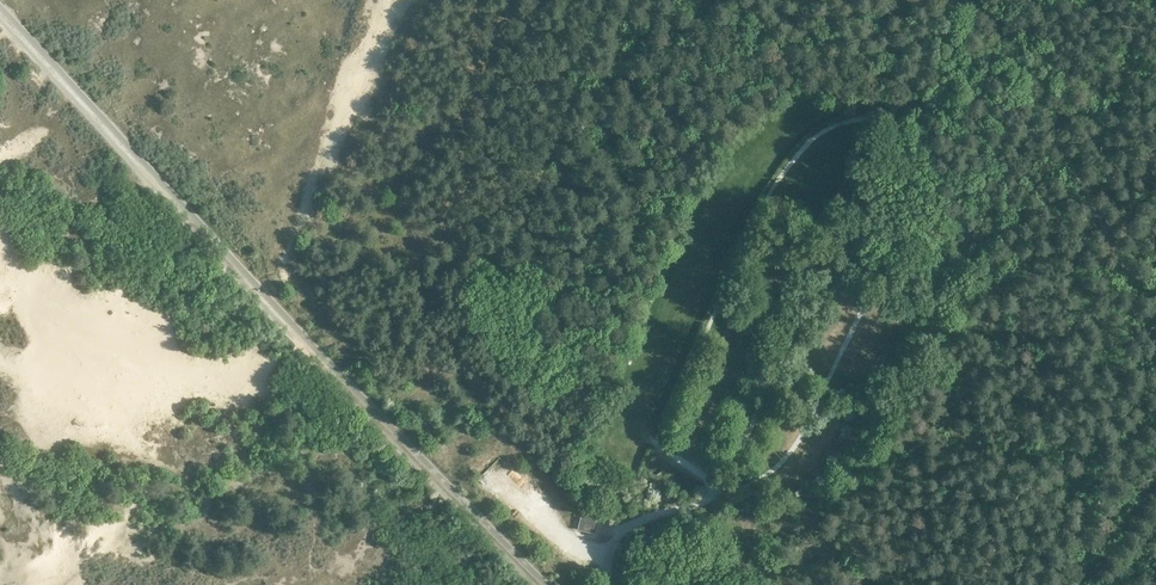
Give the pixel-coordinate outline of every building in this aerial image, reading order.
[(591,514),(582,511),(580,520),(578,528),(593,532),(596,515),(591,514)]
